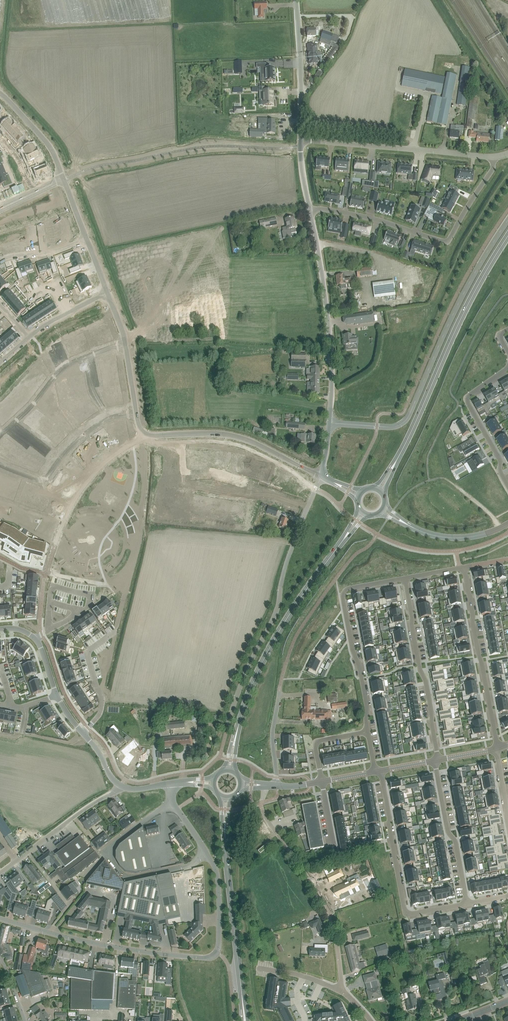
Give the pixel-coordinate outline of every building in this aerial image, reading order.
[(258,9),(258,18),(264,17),(264,9),(267,9),(267,3),(254,3),(255,9),(258,9)] [(323,31),(321,38),(330,41),(332,34),(323,31)] [(326,40),(323,48),(338,53),(341,46),(326,40)] [(316,46),(308,46),(309,65),(317,64),(316,46)] [(266,64),(256,64),(257,68),(260,68),(260,74),(265,74),(266,82),(275,81),(274,67),(266,68),(266,64)] [(457,105),(465,106),(471,69),(462,67),(457,105)] [(444,78),(432,75),(405,70),(402,86),(441,95),(444,78)] [(314,77),(311,83),(314,85),(322,74),(319,71),(317,73),(315,72),(312,76),(314,77)] [(457,76),(447,74),(442,98),(432,96),(427,122),(446,126),(457,76)] [(273,90),(260,91),(260,100),(263,100),(264,106),(273,105),(273,90)] [(477,98),(476,98),(471,97),(467,126),(471,126),(472,120),(473,113),(475,113),(477,98)] [(260,123),(260,130),(263,130),(263,133),(267,134),(270,134),(275,134),(275,127),(274,127),(275,120),(268,120),(267,120),(267,119),(268,119),(262,118),(262,119),(262,124),(260,123)] [(0,125),(0,128),(1,129),(2,127),(6,131),(13,125),(13,124),(13,125),(9,121),(5,124),(3,122),(0,125)] [(13,125),(6,131),(10,135),(17,129),(17,128),(13,125)] [(463,130),(455,129),(455,126),(451,125),(450,138),(458,139),(459,137),(462,137),(463,130)] [(17,129),(10,135),(13,139),(20,133),(17,129),(17,128),(17,129)] [(477,141),(489,143),(489,135),(473,133),(473,132),(469,131),(469,137),(477,138),(477,141)] [(20,133),(13,139),(17,143),(15,145),(17,147),(22,143),(20,141),(24,137),(20,133)] [(26,146),(20,149),(22,152),(24,151),(26,156),(37,151),(36,151),(36,150),(34,146),(33,145),(27,149),(26,146)] [(37,151),(26,156),(29,161),(27,162),(28,165),(34,163),(33,160),(39,156),(37,151)] [(330,158),(317,157),(316,166),(329,167),(330,158)] [(349,160),(336,159),(335,170),(340,171),(340,168),(344,169),(344,170),(348,170),(348,172),(349,160)] [(355,169),(359,169),(359,170),(362,170),(362,173),(367,173),(368,162),(355,160),(354,170),(355,170),(355,169)] [(386,171),(391,171),(391,163),(378,162),(377,173),(386,173),(386,171)] [(398,164),(398,173),(411,174),(412,165),(398,164)] [(38,167),(32,169),(33,173),(35,172),(38,178),(40,177),(41,177),(45,176),(44,175),(48,174),(48,173),(46,168),(46,167),(39,170),(38,167)] [(433,176),(439,177),(440,168),(426,167),(421,180),(431,183),(433,176)] [(457,169),(456,179),(473,181),(474,171),(457,169)] [(0,179),(0,185),(3,184),(4,188),(13,185),(9,175),(7,176),(0,179)] [(451,191),(444,203),(446,204),(447,202),(454,205),(459,195),(455,193),(456,191),(456,192),(457,188),(450,185),(449,188),(452,190),(451,191)] [(369,200),(376,202),(378,194),(371,192),(369,200)] [(332,203),(338,204),(340,195),(326,193),(325,201),(332,203)] [(350,206),(363,208),(365,199),(360,198),(360,197),(352,195),(350,206)] [(395,203),(390,202),(390,205),(379,202),(376,211),(377,211),(391,215),(392,215),(395,203)] [(450,212),(454,205),(447,202),(446,204),(444,203),(442,208),(450,212)] [(406,221),(415,224),(420,209),(411,205),(406,221)] [(429,207),(424,216),(428,218),(430,215),(435,218),(433,221),(443,226),(447,219),(436,214),(437,211),(434,209),(429,207)] [(60,218),(56,219),(58,224),(67,221),(65,216),(61,217),(60,218)] [(287,227),(282,228),(282,231),(283,232),(284,237),(291,236),(290,232),(296,231),(295,228),(297,228),(296,224),(295,225),(293,218),(289,219),(286,219),(285,220),(287,227)] [(277,225),(276,219),(259,222),(260,228),(277,225)] [(341,230),(341,229),(343,221),(338,220),(335,219),(335,220),(330,219),(328,228),(329,228),(341,230)] [(67,221),(58,224),(60,229),(69,226),(67,221)] [(354,223),(352,231),(369,235),(371,227),(354,223)] [(69,226),(60,229),(62,234),(71,230),(69,226)] [(64,239),(60,240),(61,243),(68,241),(66,238),(68,237),(68,238),(69,237),(73,235),(71,230),(62,234),(64,239)] [(401,236),(387,231),(384,239),(390,242),(389,244),(394,246),(395,244),(398,245),(401,236)] [(23,238),(18,239),(20,248),(25,248),(24,241),(27,241),(27,234),(23,235),(23,238)] [(426,244),(414,240),(411,250),(425,254),(431,256),(434,247),(426,245),(426,244)] [(74,252),(63,256),(65,260),(66,259),(68,264),(72,263),(81,259),(79,254),(75,255),(74,252)] [(74,268),(69,270),(70,274),(81,270),(79,266),(83,265),(81,259),(72,263),(74,268)] [(30,260),(23,263),(27,274),(34,272),(30,260)] [(49,260),(43,261),(47,272),(47,271),(52,269),(53,274),(58,273),(54,262),(50,263),(49,260)] [(43,261),(36,264),(40,274),(47,272),(43,261)] [(19,269),(15,270),(19,280),(23,279),(21,274),(26,272),(27,274),(23,263),(18,265),(19,269)] [(371,268),(357,269),(358,277),(372,276),(371,268)] [(336,276),(337,285),(341,285),(341,289),(352,288),(351,278),(345,278),(344,275),(336,276)] [(87,277),(76,282),(78,287),(89,282),(87,277)] [(0,284),(0,291),(4,287),(6,290),(11,286),(9,283),(7,285),(4,281),(0,284)] [(396,295),(395,290),(394,281),(373,284),(374,293),(386,292),(386,297),(396,295)] [(89,282),(78,287),(81,293),(92,288),(89,282)] [(9,291),(2,297),(5,301),(13,294),(9,291)] [(13,294),(5,301),(8,304),(16,298),(13,294)] [(16,298),(8,304),(12,308),(19,302),(16,298)] [(52,301),(47,304),(53,312),(57,309),(52,301)] [(19,302),(12,308),(15,312),(22,305),(19,302)] [(47,304),(43,307),(49,315),(53,312),(47,304)] [(22,305),(15,312),(18,316),(25,309),(22,305)] [(42,305),(38,307),(39,309),(45,317),(49,315),(43,307),(42,305)] [(39,309),(35,312),(41,320),(45,317),(39,309)] [(35,312),(31,314),(36,323),(41,320),(35,312)] [(349,316),(350,324),(354,324),(374,321),(373,312),(349,316)] [(31,314),(27,317),(32,325),(36,323),(31,314)] [(27,317),(23,320),(28,328),(32,325),(27,317)] [(103,324),(92,328),(94,332),(99,330),(101,335),(110,331),(108,326),(104,328),(103,324)] [(8,334),(8,335),(14,342),(19,338),(15,334),(17,332),(13,327),(10,330),(12,331),(8,334)] [(103,340),(98,342),(99,346),(110,342),(108,338),(112,337),(110,331),(101,335),(103,340)] [(7,333),(3,336),(11,345),(14,342),(8,335),(8,334),(7,333)] [(352,335),(344,335),(344,345),(345,345),(346,350),(351,349),(357,349),(357,344),(354,344),(353,340),(352,340),(352,339),(352,336),(352,335)] [(0,339),(0,341),(7,349),(11,345),(3,336),(0,339)] [(88,338),(84,340),(87,349),(92,347),(88,338)] [(70,345),(65,347),(69,356),(74,354),(70,345)] [(299,366),(299,353),(291,353),(291,366),(299,366)] [(320,367),(311,367),(309,367),(309,369),(307,369),(306,375),(307,375),(307,378),(310,378),(311,378),(311,376),(320,376),(320,367)] [(40,369),(37,373),(45,379),(48,375),(40,369)] [(37,373),(34,377),(42,383),(45,379),(37,373)] [(110,382),(107,382),(108,386),(114,385),(113,382),(119,381),(118,375),(109,377),(110,382)] [(310,388),(307,388),(307,393),(319,394),(320,376),(311,376),(311,378),(310,378),(310,388)] [(34,377),(31,381),(39,387),(42,383),(34,377)] [(31,381),(28,385),(36,391),(39,387),(31,381)] [(25,389),(21,393),(28,400),(32,395),(28,391),(30,389),(25,385),(23,387),(25,389)] [(490,392),(496,402),(501,400),(503,404),(507,402),(505,399),(501,393),(498,395),(495,389),(490,392)] [(490,392),(484,395),(488,402),(488,403),(485,404),(489,410),(492,408),(490,405),(496,402),(490,392)] [(15,396),(13,399),(18,403),(20,400),(24,404),(28,400),(21,393),(17,398),(15,396)] [(112,403),(110,404),(111,407),(116,406),(116,403),(122,402),(121,397),(112,398),(112,403)] [(476,400),(473,402),(479,413),(484,410),(486,413),(487,416),(491,414),(489,410),(485,404),(482,406),(482,405),(479,400),(477,401),(476,400)] [(9,405),(5,409),(12,416),(16,412),(12,408),(14,406),(10,401),(7,404),(9,405)] [(75,401),(68,407),(71,411),(79,406),(75,401)] [(79,406),(71,411),(74,416),(82,410),(79,406)] [(5,409),(1,413),(8,420),(12,416),(5,409)] [(82,410),(74,416),(77,420),(85,414),(82,410)] [(85,414),(77,420),(81,425),(89,419),(85,414)] [(453,422),(450,429),(452,433),(455,431),(458,436),(462,433),(463,436),(470,433),(465,425),(463,422),(460,423),(459,422),(458,420),(459,420),(459,419),(453,422)] [(487,425),(490,430),(499,425),(496,420),(487,425)] [(502,430),(499,425),(490,430),(493,435),(502,430)] [(450,433),(438,438),(440,444),(453,439),(450,433)] [(316,435),(311,434),(308,434),(308,435),(305,434),(301,434),(301,442),(305,442),(307,442),(307,443),(315,444),(316,435)] [(500,445),(507,440),(507,439),(506,435),(497,440),(500,445)] [(473,445),(470,440),(458,447),(461,453),(466,450),(469,455),(479,449),(476,443),(473,445)] [(484,465),(479,456),(476,458),(473,459),(467,463),(473,473),(478,469),(478,468),(484,465)] [(269,506),(267,512),(276,515),(278,510),(269,506)] [(282,518),(279,527),(281,528),(285,530),(289,520),(284,519),(282,518)] [(6,543),(3,552),(20,561),(30,563),(30,564),(31,564),(32,557),(36,558),(36,559),(43,560),(45,556),(46,547),(29,543),(13,532),(0,526),(0,541),(6,543)] [(500,577),(496,578),(498,584),(501,583),(501,581),(507,580),(505,568),(498,569),(500,577)] [(485,570),(474,572),(475,578),(483,577),(484,580),(490,579),(489,576),(486,576),(485,570)] [(445,587),(442,587),(443,591),(444,591),(444,590),(450,589),(450,586),(457,584),(456,578),(447,580),(444,580),(445,587)] [(484,584),(476,585),(478,591),(489,589),(488,589),(487,584),(490,583),(490,579),(484,580),(484,584)] [(423,585),(415,586),(416,592),(416,593),(428,590),(427,584),(429,584),(429,580),(422,582),(423,585)] [(395,589),(390,590),(392,602),(392,600),(397,599),(398,603),(401,602),(400,596),(397,596),(395,589)] [(450,589),(444,590),(444,591),(445,594),(448,593),(449,599),(448,599),(448,600),(460,597),(459,591),(451,593),(450,589)] [(489,589),(478,591),(479,598),(487,596),(487,599),(493,598),(493,595),(490,595),(489,589)] [(385,598),(382,599),(383,605),(387,605),(386,603),(392,602),(390,590),(384,591),(385,598)] [(428,590),(416,593),(417,599),(425,597),(426,601),(432,600),(431,596),(429,597),(428,591),(429,591),(428,590)] [(377,592),(372,593),(374,605),(374,603),(379,603),(380,606),(383,605),(382,599),(379,600),(377,592)] [(368,602),(364,602),(366,611),(366,608),(369,608),(369,606),(374,605),(372,593),(366,594),(368,602)] [(360,595),(353,596),(355,606),(362,605),(363,611),(366,611),(364,602),(361,603),(360,595)] [(449,606),(447,606),(447,609),(454,608),(453,605),(461,604),(460,597),(448,600),(449,606)] [(488,603),(480,604),(481,610),(493,607),(492,602),(494,601),(493,598),(487,599),(488,603)] [(108,600),(104,604),(109,612),(110,614),(115,610),(108,600)] [(427,604),(419,606),(420,612),(432,610),(432,609),(430,610),(429,604),(433,603),(432,600),(426,601),(427,604)] [(104,604),(100,606),(106,614),(109,612),(104,604),(103,604),(104,604)] [(100,606),(97,609),(103,616),(106,614),(100,606)] [(493,607),(481,610),(482,615),(490,614),(490,617),(496,615),(496,612),(492,613),(491,608),(493,608),(493,607)] [(97,608),(92,612),(99,622),(104,618),(103,616),(97,609),(97,608)] [(392,608),(386,609),(387,612),(388,612),(389,618),(402,616),(401,616),(400,610),(392,611),(392,608)] [(454,608),(447,609),(448,613),(451,612),(452,617),(451,618),(463,616),(462,610),(454,611),(454,608)] [(432,610),(420,612),(421,618),(429,617),(429,620),(436,619),(435,615),(433,616),(432,610)] [(88,616),(86,617),(92,626),(93,626),(97,623),(91,614),(88,616)] [(390,624),(389,624),(389,628),(396,627),(395,623),(403,622),(402,616),(389,618),(390,624)] [(452,623),(450,624),(451,627),(457,626),(456,623),(464,621),(463,616),(451,618),(452,623)] [(82,620),(89,630),(93,627),(93,626),(92,626),(86,617),(84,619),(82,620)] [(82,620),(77,623),(77,624),(83,631),(83,632),(84,633),(89,630),(82,620)] [(77,624),(73,627),(78,635),(83,632),(83,631),(77,624)] [(333,628),(330,632),(339,639),(342,635),(343,635),(345,632),(337,626),(335,629),(333,628)] [(457,626),(451,627),(451,630),(453,629),(454,635),(466,633),(465,627),(457,628),(457,626)] [(396,629),(390,630),(391,634),(392,634),(393,639),(406,637),(405,631),(397,633),(396,629)] [(328,638),(326,640),(334,646),(336,643),(339,639),(330,632),(327,637),(328,638)] [(455,640),(453,641),(454,644),(460,643),(459,640),(467,638),(466,633),(454,635),(455,639),(455,640)] [(58,637),(57,643),(58,643),(69,647),(69,646),(71,641),(58,637)] [(394,645),(393,645),(393,648),(399,647),(399,644),(407,642),(406,637),(393,639),(394,645)] [(323,642),(320,646),(329,653),(327,652),(330,648),(332,649),(334,646),(326,640),(325,643),(323,642)] [(14,644),(9,645),(10,651),(12,651),(18,654),(24,645),(19,641),(16,645),(14,644)] [(58,643),(56,649),(69,653),(70,647),(69,646),(69,647),(58,643)] [(460,643),(454,644),(454,647),(456,647),(457,653),(470,651),(469,644),(461,646),(460,643)] [(24,645),(18,654),(23,658),(24,661),(30,659),(29,654),(27,653),(30,649),(24,645)] [(318,652),(316,655),(324,660),(326,658),(326,657),(329,653),(320,646),(316,651),(318,652)] [(374,650),(366,652),(367,657),(379,655),(376,655),(375,650),(380,649),(379,646),(373,647),(374,650)] [(399,647),(393,648),(394,652),(395,652),(396,657),(409,655),(408,649),(400,651),(399,647)] [(312,658),(310,663),(320,668),(322,664),(323,664),(324,660),(316,655),(314,659),(312,658)] [(379,655),(367,657),(368,662),(375,661),(376,664),(383,663),(383,662),(382,663),(382,660),(380,660),(379,655)] [(397,663),(396,663),(397,666),(403,665),(402,662),(410,660),(409,655),(396,657),(397,663)] [(492,666),(493,671),(505,669),(504,664),(507,663),(507,659),(499,661),(499,664),(492,666)] [(65,662),(61,664),(62,669),(71,666),(72,666),(74,666),(72,660),(66,662),(65,662)] [(463,661),(457,662),(458,666),(460,665),(461,671),(473,669),(472,663),(464,664),(463,661)] [(25,662),(20,664),(22,672),(35,668),(34,662),(26,665),(25,662)] [(310,663),(307,668),(309,669),(308,672),(317,676),(318,673),(320,668),(310,663)] [(377,667),(369,669),(370,674),(382,672),(381,666),(384,666),(383,663),(376,664),(377,667)] [(435,671),(431,672),(432,677),(444,675),(443,670),(452,668),(451,663),(434,666),(435,671)] [(62,669),(64,674),(73,671),(72,666),(71,666),(62,669)] [(35,668),(22,672),(25,681),(31,679),(30,676),(37,674),(35,668)] [(462,677),(460,678),(461,681),(467,680),(466,677),(474,675),(473,669),(461,671),(462,677)] [(493,671),(494,677),(501,675),(502,678),(507,677),(507,674),(506,674),(505,669),(493,671)] [(73,671),(64,674),(66,679),(76,676),(77,676),(75,670),(73,671)] [(404,672),(398,673),(398,676),(400,675),(401,681),(413,679),(412,673),(404,674),(404,672)] [(444,675),(432,677),(433,682),(437,682),(438,686),(454,683),(453,679),(445,680),(444,675)] [(76,676),(66,679),(67,685),(71,683),(72,683),(78,681),(76,676)] [(379,682),(371,683),(373,689),(385,687),(384,681),(386,681),(385,677),(379,678),(379,682)] [(495,683),(496,688),(507,686),(507,681),(507,677),(502,678),(502,682),(495,683)] [(31,679),(25,681),(26,685),(27,684),(29,690),(42,686),(40,680),(32,682),(31,679)] [(405,686),(400,687),(401,690),(406,689),(407,688),(406,686),(414,684),(413,679),(401,681),(404,681),(405,686)] [(467,680),(461,681),(461,685),(463,685),(464,691),(477,688),(475,682),(468,684),(467,680)] [(439,691),(435,692),(436,697),(448,695),(447,690),(455,688),(454,683),(438,686),(439,691)] [(80,684),(70,691),(73,696),(83,689),(80,684)] [(30,695),(27,696),(28,700),(37,698),(36,694),(43,692),(43,691),(44,690),(42,686),(29,690),(30,695)] [(496,688),(497,694),(504,693),(505,696),(507,695),(507,687),(507,686),(496,688)] [(385,687),(373,689),(374,694),(381,693),(382,696),(388,695),(388,692),(386,692),(385,687)] [(466,696),(463,697),(463,701),(471,699),(470,696),(478,694),(477,688),(464,691),(465,691),(466,696)] [(83,689),(73,696),(76,700),(86,693),(83,689)] [(86,693),(76,700),(79,704),(89,698),(86,693)] [(328,703),(337,702),(336,694),(327,695),(328,703)] [(383,699),(375,701),(376,706),(388,704),(387,699),(389,698),(388,695),(382,696),(383,699)] [(448,695),(436,697),(437,702),(441,701),(442,706),(458,703),(457,698),(449,700),(448,695)] [(498,701),(499,707),(507,705),(507,695),(505,696),(506,699),(498,701)] [(314,714),(314,710),(310,710),(311,697),(305,697),(304,710),(302,710),(302,719),(312,720),(312,714),(314,714)] [(89,698),(79,704),(82,709),(90,703),(90,704),(92,703),(89,698)] [(471,699),(463,701),(464,701),(465,704),(469,703),(470,709),(480,707),(479,701),(471,703),(471,699)] [(82,709),(85,714),(93,708),(90,704),(90,703),(82,709)] [(443,711),(439,711),(440,716),(451,714),(450,709),(459,708),(458,703),(442,706),(443,711)] [(388,704),(376,706),(377,711),(385,710),(385,713),(389,712),(391,712),(391,709),(389,709),(388,704)] [(42,707),(34,711),(36,714),(38,713),(41,718),(53,711),(51,707),(50,707),(50,706),(43,710),(42,707)] [(471,715),(467,716),(468,720),(475,719),(474,715),(481,714),(480,707),(470,709),(471,715)] [(312,720),(328,720),(328,711),(314,710),(314,714),(312,714),(312,720)] [(53,711),(41,718),(44,723),(42,724),(44,728),(52,723),(50,720),(56,717),(53,711)] [(451,714),(440,716),(441,722),(445,721),(445,726),(462,723),(461,718),(452,720),(451,714)] [(475,719),(468,720),(469,723),(472,723),(473,728),(471,729),(484,727),(484,726),(483,726),(482,721),(475,722),(475,719)] [(413,722),(407,723),(408,727),(409,726),(410,732),(423,730),(422,724),(414,726),(413,722)] [(57,723),(52,726),(57,731),(58,730),(65,738),(66,737),(67,738),(70,735),(69,734),(70,733),(63,725),(61,727),(57,723)] [(446,730),(442,731),(443,736),(455,734),(454,729),(462,727),(462,723),(445,726),(446,730)] [(472,735),(471,735),(471,739),(478,738),(477,734),(485,733),(484,727),(471,729),(472,735)] [(114,730),(107,736),(117,748),(124,742),(114,730)] [(411,739),(410,739),(411,742),(417,741),(416,738),(424,736),(423,730),(410,732),(411,739)] [(283,738),(283,744),(296,744),(296,738),(299,738),(299,734),(291,734),(291,738),(283,738)] [(455,734),(443,736),(444,741),(448,741),(449,746),(465,743),(464,738),(456,739),(455,734)] [(192,735),(172,737),(173,748),(193,745),(192,735)] [(164,749),(173,748),(172,737),(162,738),(164,749)] [(134,739),(121,751),(122,751),(126,756),(122,762),(128,766),(134,756),(129,753),(133,748),(134,749),(139,745),(134,739)] [(411,742),(409,743),(410,746),(413,746),(414,752),(426,750),(425,743),(417,745),(417,741),(411,742)] [(283,744),(283,750),(291,750),(291,754),(298,754),(298,750),(295,750),(295,744),(296,744),(283,744)] [(172,759),(171,751),(157,752),(158,758),(162,758),(162,760),(172,759)] [(284,763),(283,763),(296,763),(296,757),(298,757),(298,754),(291,754),(291,757),(284,757),(284,763)] [(479,772),(476,772),(477,776),(478,776),(484,774),(484,771),(492,770),(490,763),(478,765),(479,772)] [(458,772),(450,774),(451,780),(463,777),(462,772),(466,771),(465,767),(457,769),(458,772)] [(485,778),(484,774),(478,776),(479,779),(480,779),(482,785),(494,783),(493,776),(485,778)] [(420,783),(418,784),(419,787),(425,786),(424,783),(432,781),(431,775),(419,777),(420,783)] [(451,780),(452,786),(460,785),(460,788),(464,787),(467,787),(466,783),(464,784),(463,777),(451,780)] [(402,780),(390,782),(391,789),(399,787),(399,791),(406,790),(405,786),(403,786),(402,780)] [(483,791),(480,791),(481,795),(488,793),(487,790),(495,789),(494,783),(482,785),(483,791)] [(425,786),(419,787),(419,791),(421,790),(422,796),(434,794),(433,788),(426,789),(425,786)] [(339,794),(331,796),(332,802),(344,800),(343,794),(345,793),(344,790),(338,791),(339,794)] [(400,794),(392,796),(393,801),(405,799),(404,794),(406,793),(406,790),(399,791),(400,794)] [(488,793),(481,795),(482,795),(482,798),(484,797),(485,803),(497,801),(496,795),(488,797),(488,793)] [(423,801),(420,802),(421,805),(428,804),(428,801),(436,799),(434,794),(422,796),(423,801)] [(284,800),(279,802),(282,810),(281,810),(282,813),(284,812),(290,810),(287,803),(292,801),(290,798),(284,800)] [(405,799),(393,801),(394,807),(402,805),(403,809),(409,808),(408,804),(406,805),(405,799)] [(115,801),(108,805),(111,809),(110,810),(113,814),(115,813),(118,816),(117,816),(117,817),(124,811),(121,807),(120,807),(115,801)] [(486,808),(484,809),(485,812),(491,811),(491,808),(498,806),(497,801),(485,803),(486,808)] [(324,847),(316,803),(302,805),(310,850),(324,847)] [(428,804),(421,805),(422,805),(423,809),(425,808),(426,814),(425,814),(438,812),(437,806),(429,807),(428,804)] [(345,805),(333,807),(334,814),(342,812),(343,816),(349,815),(348,811),(346,811),(345,805)] [(403,812),(396,814),(397,820),(407,818),(406,812),(410,811),(409,808),(403,809),(403,812)] [(94,810),(80,821),(85,828),(94,822),(95,824),(101,820),(94,810)] [(491,811),(479,813),(480,818),(488,816),(489,821),(501,819),(500,814),(498,815),(496,815),(495,810),(491,811)] [(427,821),(424,821),(424,825),(432,823),(431,820),(439,818),(438,812),(425,814),(427,821)] [(16,847),(17,846),(10,835),(12,833),(1,817),(0,817),(0,830),(5,838),(12,850),(16,847)] [(121,821),(118,823),(123,830),(130,824),(124,817),(120,820),(121,821)] [(407,818),(397,820),(398,826),(406,824),(406,828),(412,827),(412,823),(409,824),(407,818)] [(490,827),(482,828),(482,833),(499,830),(498,825),(499,825),(502,824),(501,819),(489,821),(490,827)] [(294,826),(297,834),(298,837),(299,836),(305,834),(303,827),(305,826),(304,822),(300,824),(294,826)] [(432,823),(424,825),(426,824),(426,828),(429,827),(430,833),(441,831),(440,825),(432,827),(432,823)] [(191,846),(182,834),(181,834),(178,830),(180,829),(176,824),(169,829),(173,834),(170,836),(171,841),(176,838),(182,847),(181,847),(183,850),(183,849),(184,850),(191,846)] [(371,825),(365,827),(365,830),(367,830),(368,836),(380,833),(379,827),(371,829),(371,825)] [(136,873),(152,870),(145,836),(148,835),(159,833),(158,826),(146,829),(144,829),(143,827),(120,845),(116,852),(116,859),(120,866),(125,872),(136,873)] [(407,831),(399,833),(400,838),(413,836),(411,836),(410,831),(413,830),(412,827),(406,828),(407,831)] [(473,828),(460,830),(461,837),(469,835),(470,838),(476,837),(475,834),(474,834),(473,828)] [(499,830),(482,833),(483,837),(492,836),(493,841),(504,839),(503,834),(501,834),(500,835),(499,830)] [(431,838),(428,839),(429,842),(435,841),(435,838),(442,836),(441,831),(430,833),(431,838)] [(91,842),(97,850),(110,840),(105,832),(91,842)] [(369,842),(366,842),(367,846),(374,845),(374,841),(382,840),(380,833),(368,836),(369,842)] [(76,840),(72,835),(64,841),(77,858),(87,851),(90,849),(80,836),(76,840)] [(413,836),(400,838),(401,844),(409,842),(410,846),(416,845),(415,841),(414,841),(413,836)] [(470,842),(462,843),(464,849),(475,846),(474,841),(477,841),(476,837),(470,838),(470,842)] [(494,846),(485,848),(486,852),(502,849),(501,845),(503,844),(505,844),(504,839),(493,841),(494,846)] [(65,868),(77,858),(64,841),(56,847),(60,851),(55,855),(65,867),(65,868)] [(268,842),(258,851),(260,854),(271,845),(268,842)] [(411,851),(403,852),(404,859),(416,856),(415,850),(418,850),(417,846),(410,847),(411,851)] [(475,846),(464,849),(465,854),(472,853),(473,856),(479,855),(479,851),(476,852),(475,846)] [(66,876),(61,880),(64,883),(68,879),(72,879),(75,877),(79,873),(98,859),(100,858),(92,847),(90,849),(87,851),(77,858),(65,868),(65,867),(63,869),(61,870),(63,872),(66,876)] [(486,852),(487,857),(495,856),(496,861),(507,859),(507,858),(507,853),(505,854),(503,854),(502,849),(486,852)] [(45,855),(39,860),(44,866),(48,863),(48,864),(49,865),(50,865),(51,865),(52,865),(54,867),(56,870),(57,871),(53,873),(53,874),(50,876),(49,876),(52,880),(58,875),(63,872),(61,870),(63,869),(61,866),(50,853),(50,852),(49,852),(47,854),(46,854),(45,855)] [(474,859),(466,861),(467,867),(479,864),(478,858),(480,858),(479,855),(473,856),(474,859)] [(416,856),(404,859),(405,865),(413,863),(413,867),(420,866),(421,865),(420,862),(417,862),(416,856)] [(489,867),(490,872),(506,869),(505,864),(507,864),(507,859),(496,861),(497,866),(489,867)] [(124,883),(105,860),(86,882),(123,890),(124,883)] [(479,864),(467,867),(468,873),(476,871),(476,875),(484,873),(483,870),(480,871),(479,864)] [(31,867),(30,865),(24,870),(35,883),(42,878),(32,866),(31,867)] [(414,870),(406,872),(407,878),(420,875),(419,875),(418,870),(420,869),(420,866),(413,867),(414,870)] [(340,870),(334,872),(337,878),(343,875),(340,870)] [(10,881),(6,884),(8,887),(12,893),(19,895),(20,893),(16,889),(14,886),(19,882),(20,883),(23,881),(17,872),(8,879),(10,881)] [(325,884),(337,878),(334,872),(322,878),(325,884)] [(420,875),(407,878),(409,884),(416,882),(417,886),(423,885),(423,881),(421,881),(420,875)] [(122,937),(140,941),(142,933),(131,930),(134,917),(149,920),(150,926),(152,925),(154,934),(148,932),(147,939),(159,942),(161,935),(160,935),(157,922),(166,920),(163,909),(156,877),(124,884),(118,914),(127,915),(125,921),(127,922),(125,929),(124,929),(122,937)] [(337,888),(336,889),(341,900),(361,890),(357,883),(355,880),(348,883),(341,887),(340,885),(337,887),(337,888)] [(72,884),(72,883),(61,892),(68,900),(79,892),(76,888),(79,886),(75,881),(72,884)] [(379,883),(373,886),(379,897),(383,895),(382,891),(379,883)] [(1,901),(2,896),(6,892),(11,898),(12,895),(12,893),(8,887),(5,889),(2,885),(0,887),(0,901),(1,901)] [(45,909),(42,922),(48,924),(49,920),(50,921),(53,913),(48,911),(49,908),(51,909),(51,908),(52,903),(54,902),(62,913),(67,906),(64,903),(58,894),(54,896),(48,902),(45,909)] [(11,898),(7,910),(11,911),(11,909),(14,910),(13,914),(19,916),(22,905),(13,903),(14,901),(15,901),(16,896),(12,895),(11,898)] [(69,919),(68,926),(87,930),(88,929),(89,924),(89,923),(78,921),(84,913),(83,912),(88,905),(93,899),(88,895),(83,901),(78,909),(79,910),(71,919),(69,919)] [(109,910),(110,910),(111,903),(103,901),(97,932),(103,933),(105,922),(106,923),(109,910)] [(22,905),(19,916),(20,916),(20,917),(23,918),(23,917),(25,918),(26,915),(29,915),(29,916),(32,918),(33,917),(36,906),(35,906),(31,905),(30,908),(22,905)] [(202,914),(203,914),(205,914),(205,905),(196,905),(196,914),(197,914),(202,914)] [(36,906),(33,917),(36,918),(36,920),(37,921),(40,922),(41,922),(42,922),(45,909),(36,906)] [(163,909),(166,920),(180,917),(178,906),(163,909)] [(495,915),(492,916),(493,921),(503,920),(501,907),(494,909),(495,915)] [(487,910),(481,911),(483,923),(483,921),(489,920),(489,922),(493,921),(492,916),(488,916),(487,910)] [(476,918),(472,919),(473,925),(483,923),(481,911),(475,912),(476,918)] [(468,914),(462,915),(464,927),(464,925),(470,924),(470,926),(473,925),(472,919),(469,920),(468,914)] [(457,922),(453,923),(454,929),(464,927),(462,915),(455,916),(457,922)] [(449,917),(442,918),(445,930),(454,929),(453,923),(450,923),(449,917)] [(437,926),(434,926),(435,932),(445,930),(442,918),(436,919),(437,926)] [(319,919),(310,923),(312,928),(317,927),(320,933),(325,931),(319,919)] [(429,921),(423,922),(425,934),(432,933),(435,932),(434,926),(430,927),(429,921)] [(203,923),(203,922),(202,922),(202,923),(197,923),(194,923),(194,926),(184,936),(191,942),(203,930),(203,923)] [(418,929),(415,930),(416,936),(425,934),(423,922),(417,923),(418,929)] [(410,924),(403,925),(406,938),(416,936),(415,930),(411,930),(410,924)] [(0,935),(0,942),(6,944),(11,927),(3,925),(0,935)] [(46,946),(47,943),(39,940),(36,948),(39,949),(38,951),(47,954),(49,947),(46,946)] [(6,945),(6,944),(0,942),(0,952),(1,955),(2,954),(4,958),(12,955),(9,944),(6,945)] [(382,951),(377,953),(378,958),(390,954),(389,954),(386,944),(381,946),(382,951)] [(309,956),(325,956),(325,953),(327,953),(327,946),(321,945),(321,949),(310,949),(309,956)] [(359,963),(354,945),(345,947),(350,965),(359,963)] [(23,972),(30,973),(31,969),(33,970),(35,957),(34,956),(36,949),(30,947),(28,955),(24,955),(22,971),(22,972),(23,972)] [(58,956),(71,959),(73,950),(60,947),(58,956)] [(87,962),(88,958),(87,957),(88,953),(73,950),(71,959),(87,962)] [(99,963),(104,965),(108,965),(108,968),(113,969),(115,958),(100,955),(99,963)] [(134,962),(135,960),(122,958),(121,967),(133,969),(132,974),(132,978),(137,978),(138,963),(134,962)] [(476,974),(479,981),(481,985),(487,983),(485,976),(487,975),(488,977),(494,975),(488,961),(479,965),(481,969),(478,971),(479,972),(476,974)] [(141,963),(141,974),(143,974),(143,976),(149,976),(148,980),(153,980),(154,967),(150,967),(150,962),(144,962),(144,963),(141,963)] [(159,963),(158,977),(166,978),(166,982),(166,985),(171,985),(172,973),(167,973),(167,968),(168,964),(159,963)] [(359,963),(350,965),(352,973),(361,970),(359,963)] [(69,968),(68,978),(71,978),(92,981),(93,981),(93,972),(94,971),(93,971),(92,971),(87,970),(83,970),(82,970),(69,968)] [(499,982),(501,987),(504,986),(503,984),(503,983),(506,982),(506,983),(507,986),(507,969),(501,972),(503,975),(500,976),(499,977),(500,980),(499,980),(499,982)] [(30,973),(23,972),(31,994),(33,998),(46,994),(39,974),(30,973)] [(92,981),(92,1010),(110,1010),(110,1001),(113,1001),(114,984),(115,974),(93,972),(93,981),(92,981)] [(367,990),(369,1000),(373,999),(374,1000),(378,999),(377,996),(381,995),(379,987),(377,988),(375,981),(377,980),(375,973),(363,976),(365,983),(366,983),(368,990),(367,990)] [(437,981),(428,983),(430,991),(433,990),(436,1000),(442,999),(442,998),(446,997),(444,992),(443,987),(444,987),(444,984),(442,984),(441,980),(445,979),(444,973),(437,975),(438,980),(437,981)] [(23,997),(27,995),(30,994),(24,975),(16,978),(23,997)] [(129,979),(119,978),(118,1008),(127,1008),(127,1010),(135,1011),(137,978),(132,978),(132,981),(129,981),(129,979)] [(284,1020),(294,1020),(287,1008),(289,1007),(288,998),(286,998),(288,982),(279,981),(278,981),(279,979),(278,979),(270,978),(269,978),(265,1009),(274,1010),(274,1011),(274,1009),(277,1009),(284,1020)] [(92,1010),(92,981),(71,979),(71,1010),(92,1010)] [(409,989),(407,989),(402,990),(405,1002),(407,1001),(409,1010),(407,1010),(407,1011),(415,1009),(416,1009),(416,1008),(418,1008),(417,1003),(415,995),(410,996),(409,989)] [(0,1007),(10,1005),(8,997),(0,999),(0,1007)] [(168,999),(167,1008),(176,1009),(177,1002),(174,1002),(174,999),(168,999)] [(341,1003),(332,1007),(335,1013),(314,1015),(315,1020),(350,1020),(341,1003)] [(5,1011),(2,1012),(2,1015),(6,1014),(7,1018),(3,1019),(4,1019),(16,1016),(14,1009),(5,1011)] [(39,1017),(42,1020),(49,1020),(47,1019),(50,1017),(46,1011),(43,1013),(40,1009),(34,1014),(38,1019),(39,1017)]
